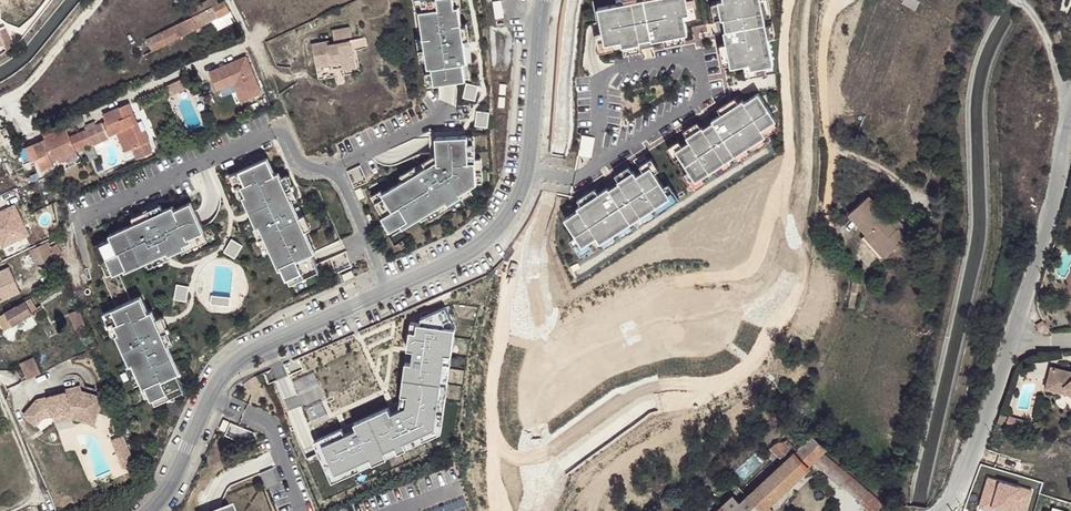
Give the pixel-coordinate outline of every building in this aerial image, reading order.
[(167,44),(212,22),(231,12),(224,1),(218,4),(216,0),(208,0),(201,3),(204,11),(190,18),(161,33),(167,44)] [(458,57),(457,49),(463,48),(463,45),(460,28),(457,10),(453,11),(452,0),(442,0),(420,3),(422,15),(418,16),(427,72),(431,72),(434,89),(465,84),(462,66),(468,66),(467,56),(458,57)] [(598,9),(603,33),(606,45),(614,44),(622,42),(623,48),(624,47),(640,44),(641,44),(642,50),(654,47),(653,42),(665,39),(686,35),(689,35),(686,22),(685,16),(690,15),(687,0),(645,0),(639,1),(618,5),(598,9)] [(685,16),(686,22),(698,19),(694,0),(689,0),(688,0),(690,15),(685,16)] [(723,1),(718,2),(718,3),(721,20),(716,21),(718,33),(724,32),(726,44),(730,64),(731,68),(744,65),(750,64),(751,69),(774,65),(768,38),(765,24),(764,17),(760,0),(723,0),(723,1)] [(764,17),(771,16),(767,0),(760,0),(764,17)] [(186,11),(190,18),(204,11),(201,3),(186,11)] [(721,20),(718,3),(711,5),(715,21),(721,20)] [(231,12),(212,22),(217,30),(236,22),(231,12)] [(11,40),(4,22),(0,24),(0,38),(4,47),(11,40)] [(772,23),(765,24),(768,38),(775,37),(772,23)] [(466,27),(460,28),(463,45),(469,44),(466,27)] [(335,71),(348,70),(346,45),(343,45),(342,42),(348,41),(347,31),(329,33),(330,47),(325,47),(325,43),(308,45),(310,69),(327,67),(335,67),(335,71)] [(152,51),(167,44),(161,33),(146,40),(152,51)] [(615,50),(614,44),(606,45),(603,33),(597,34),(600,53),(615,50)] [(686,35),(665,39),(666,46),(687,42),(686,35)] [(235,39),(229,46),(236,52),(242,46),(235,39)] [(640,44),(624,47),(625,54),(642,51),(640,44)] [(730,64),(726,44),(720,45),(724,66),(730,64)] [(458,57),(467,56),(465,47),(457,49),(458,57)] [(247,53),(210,70),(218,86),(234,78),(244,99),(264,90),(247,53)] [(767,73),(765,66),(751,69),(750,64),(744,65),(746,77),(767,73)] [(182,80),(166,86),(170,94),(185,87),(182,80)] [(712,119),(709,114),(699,121),(702,126),(701,126),(687,135),(687,136),(690,140),(683,145),(676,149),(680,155),(689,170),(696,180),(703,176),(714,168),(731,157),(736,154),(747,146),(766,134),(762,128),(776,119),(758,92),(744,101),(743,99),(739,101),(721,113),(712,119)] [(718,107),(721,113),(739,101),(735,96),(718,107)] [(66,128),(45,136),(31,142),(37,155),(34,157),(39,168),(52,162),(51,158),(57,156),(74,149),(115,132),(122,129),(127,137),(132,149),(147,142),(148,142),(144,131),(140,132),(128,103),(102,114),(104,121),(95,125),(85,129),(69,135),(66,128)] [(41,126),(45,136),(66,128),(62,118),(41,126)] [(684,130),(687,135),(701,126),(698,120),(684,130)] [(766,134),(778,126),(774,120),(762,128),(766,134)] [(115,132),(124,153),(132,149),(127,137),(122,129),(115,132)] [(383,198),(374,204),(391,231),(400,225),(402,229),(419,218),(421,220),(429,215),(428,213),(446,202),(447,204),(448,204),(461,196),(459,193),(476,183),(474,151),(467,151),(466,136),(434,138),(435,154),(436,166),(427,172),(423,164),(414,169),(417,173),(403,181),(381,194),(383,198)] [(767,141),(763,136),(752,143),(755,149),(767,141)] [(667,148),(674,159),(680,155),(676,149),(683,145),(679,139),(667,148)] [(152,152),(147,142),(132,149),(136,159),(152,152)] [(751,152),(747,146),(736,154),(739,160),(751,152)] [(74,149),(57,156),(59,160),(76,153),(74,149)] [(435,154),(422,163),(423,164),(427,172),(436,166),(435,154)] [(267,156),(238,170),(245,183),(241,185),(245,194),(242,195),(256,226),(259,224),(271,251),(279,268),(283,266),(288,277),(316,264),(311,252),(315,251),(305,229),(299,216),(303,214),(298,205),(295,207),(292,200),(281,177),(278,171),(275,173),(267,156)] [(651,166),(655,172),(660,168),(653,157),(640,165),(644,171),(651,166)] [(735,163),(731,157),(714,168),(717,174),(735,163)] [(619,180),(633,171),(629,165),(615,175),(619,180)] [(608,187),(599,193),(578,207),(579,210),(565,219),(583,246),(598,237),(601,243),(603,241),(615,234),(619,231),(631,223),(636,220),(653,209),(664,201),(671,197),(651,166),(644,171),(637,175),(634,170),(633,171),(619,180),(616,176),(605,183),(608,187)] [(414,168),(400,177),(403,181),(417,173),(414,169),(414,168)] [(238,170),(230,173),(240,196),(242,195),(245,194),(241,185),(245,183),(238,170)] [(706,181),(703,176),(696,180),(689,170),(684,173),(694,189),(706,181)] [(286,174),(281,177),(292,200),(297,198),(286,174)] [(671,197),(664,201),(668,207),(680,199),(670,182),(664,186),(671,197)] [(582,205),(599,193),(595,187),(578,199),(582,205)] [(379,191),(370,197),(374,204),(383,198),(381,194),(379,191)] [(892,224),(894,222),(871,195),(850,215),(867,235),(870,233),(880,245),(882,243),(891,254),(908,238),(899,228),(897,230),(892,224)] [(98,243),(112,272),(122,267),(124,271),(166,251),(167,254),(183,246),(182,244),(190,240),(189,236),(202,229),(188,201),(172,208),(171,205),(161,210),(151,214),(150,210),(140,215),(142,218),(132,223),(107,235),(109,238),(98,243)] [(446,202),(428,213),(429,215),(429,216),(430,218),(450,207),(448,204),(447,204),(446,202)] [(150,210),(151,214),(161,210),(158,204),(149,209),(150,210)] [(4,247),(29,235),(15,205),(0,212),(0,238),(4,247)] [(653,209),(636,220),(639,226),(657,214),(653,209)] [(140,213),(130,218),(132,223),(142,218),(140,215),(140,213)] [(304,213),(299,216),(305,229),(310,227),(304,213)] [(385,221),(380,224),(386,233),(391,231),(385,221)] [(631,223),(619,231),(623,236),(635,229),(631,223)] [(256,226),(254,227),(266,253),(271,251),(259,224),(256,226)] [(190,240),(182,244),(184,248),(206,238),(202,229),(189,236),(190,240)] [(870,233),(867,235),(863,239),(882,261),(891,254),(882,243),(880,245),(870,233)] [(615,234),(603,241),(607,247),(619,239),(615,234)] [(582,256),(587,252),(594,247),(590,242),(583,246),(576,236),(571,239),(582,256)] [(55,256),(51,247),(48,241),(31,249),(37,264),(55,256)] [(93,246),(107,275),(112,272),(98,243),(93,246)] [(57,244),(51,247),(55,256),(60,254),(57,244)] [(0,261),(0,270),(10,266),(6,259),(0,261)] [(316,264),(288,277),(290,282),(319,269),(316,264)] [(0,270),(0,302),(22,292),(13,274),(10,267),(10,266),(0,270)] [(181,372),(185,370),(169,335),(173,334),(169,324),(165,326),(157,309),(153,310),(146,294),(117,307),(123,321),(119,323),(123,331),(121,333),(134,363),(137,362),(142,373),(149,388),(153,386),(158,396),(187,383),(181,372)] [(230,296),(213,295),(212,303),(229,305),(230,296)] [(25,301),(31,316),(44,308),(43,306),(38,308),(33,297),(25,301)] [(5,326),(11,323),(13,325),(31,316),(25,301),(0,315),(0,317),(5,326)] [(87,322),(81,307),(71,311),(78,326),(87,322)] [(117,307),(108,311),(118,334),(121,333),(123,331),(119,323),(123,321),(117,307)] [(451,329),(442,308),(417,320),(416,325),(407,324),(404,350),(410,351),(408,364),(402,364),(398,396),(404,397),(403,408),(388,415),(385,409),(352,424),(354,430),(342,436),(339,430),(311,443),(329,483),(439,433),(451,329)] [(166,315),(161,317),(165,326),(170,324),(166,315)] [(1038,321),(1032,326),(1038,333),(1044,327),(1038,321)] [(174,333),(169,335),(173,344),(178,342),(174,333)] [(30,377),(46,370),(40,356),(24,363),(30,377)] [(134,363),(132,364),(138,375),(142,373),(137,362),(134,363)] [(1043,383),(1059,387),(1066,396),(1070,401),(1070,372),(1070,373),(1046,368),(1043,383)] [(68,392),(84,388),(82,383),(67,387),(68,389),(68,392)] [(187,383),(158,396),(160,402),(189,389),(187,383)] [(1059,387),(1043,383),(1041,390),(1066,396),(1059,387)] [(99,411),(104,394),(84,388),(68,392),(68,389),(40,396),(26,412),(38,422),(45,415),(55,412),(80,406),(99,411)] [(96,421),(99,411),(80,406),(55,412),(57,420),(75,415),(96,421)] [(995,412),(992,421),(1001,424),(1004,414),(995,412)] [(136,460),(125,432),(114,437),(125,464),(136,460)] [(724,507),(728,510),(762,510),(767,506),(807,468),(806,466),(821,452),(826,449),(813,435),(797,449),(786,459),(738,504),(732,498),(724,507)] [(773,446),(786,459),(797,449),(788,439),(777,442),(773,446)] [(857,482),(821,452),(816,460),(850,489),(857,482)] [(984,477),(975,506),(987,510),(989,506),(1006,510),(1009,510),(1010,508),(1020,510),(1022,510),(1028,490),(984,477)] [(850,489),(849,490),(871,510),(887,510),(857,482),(850,489)]
